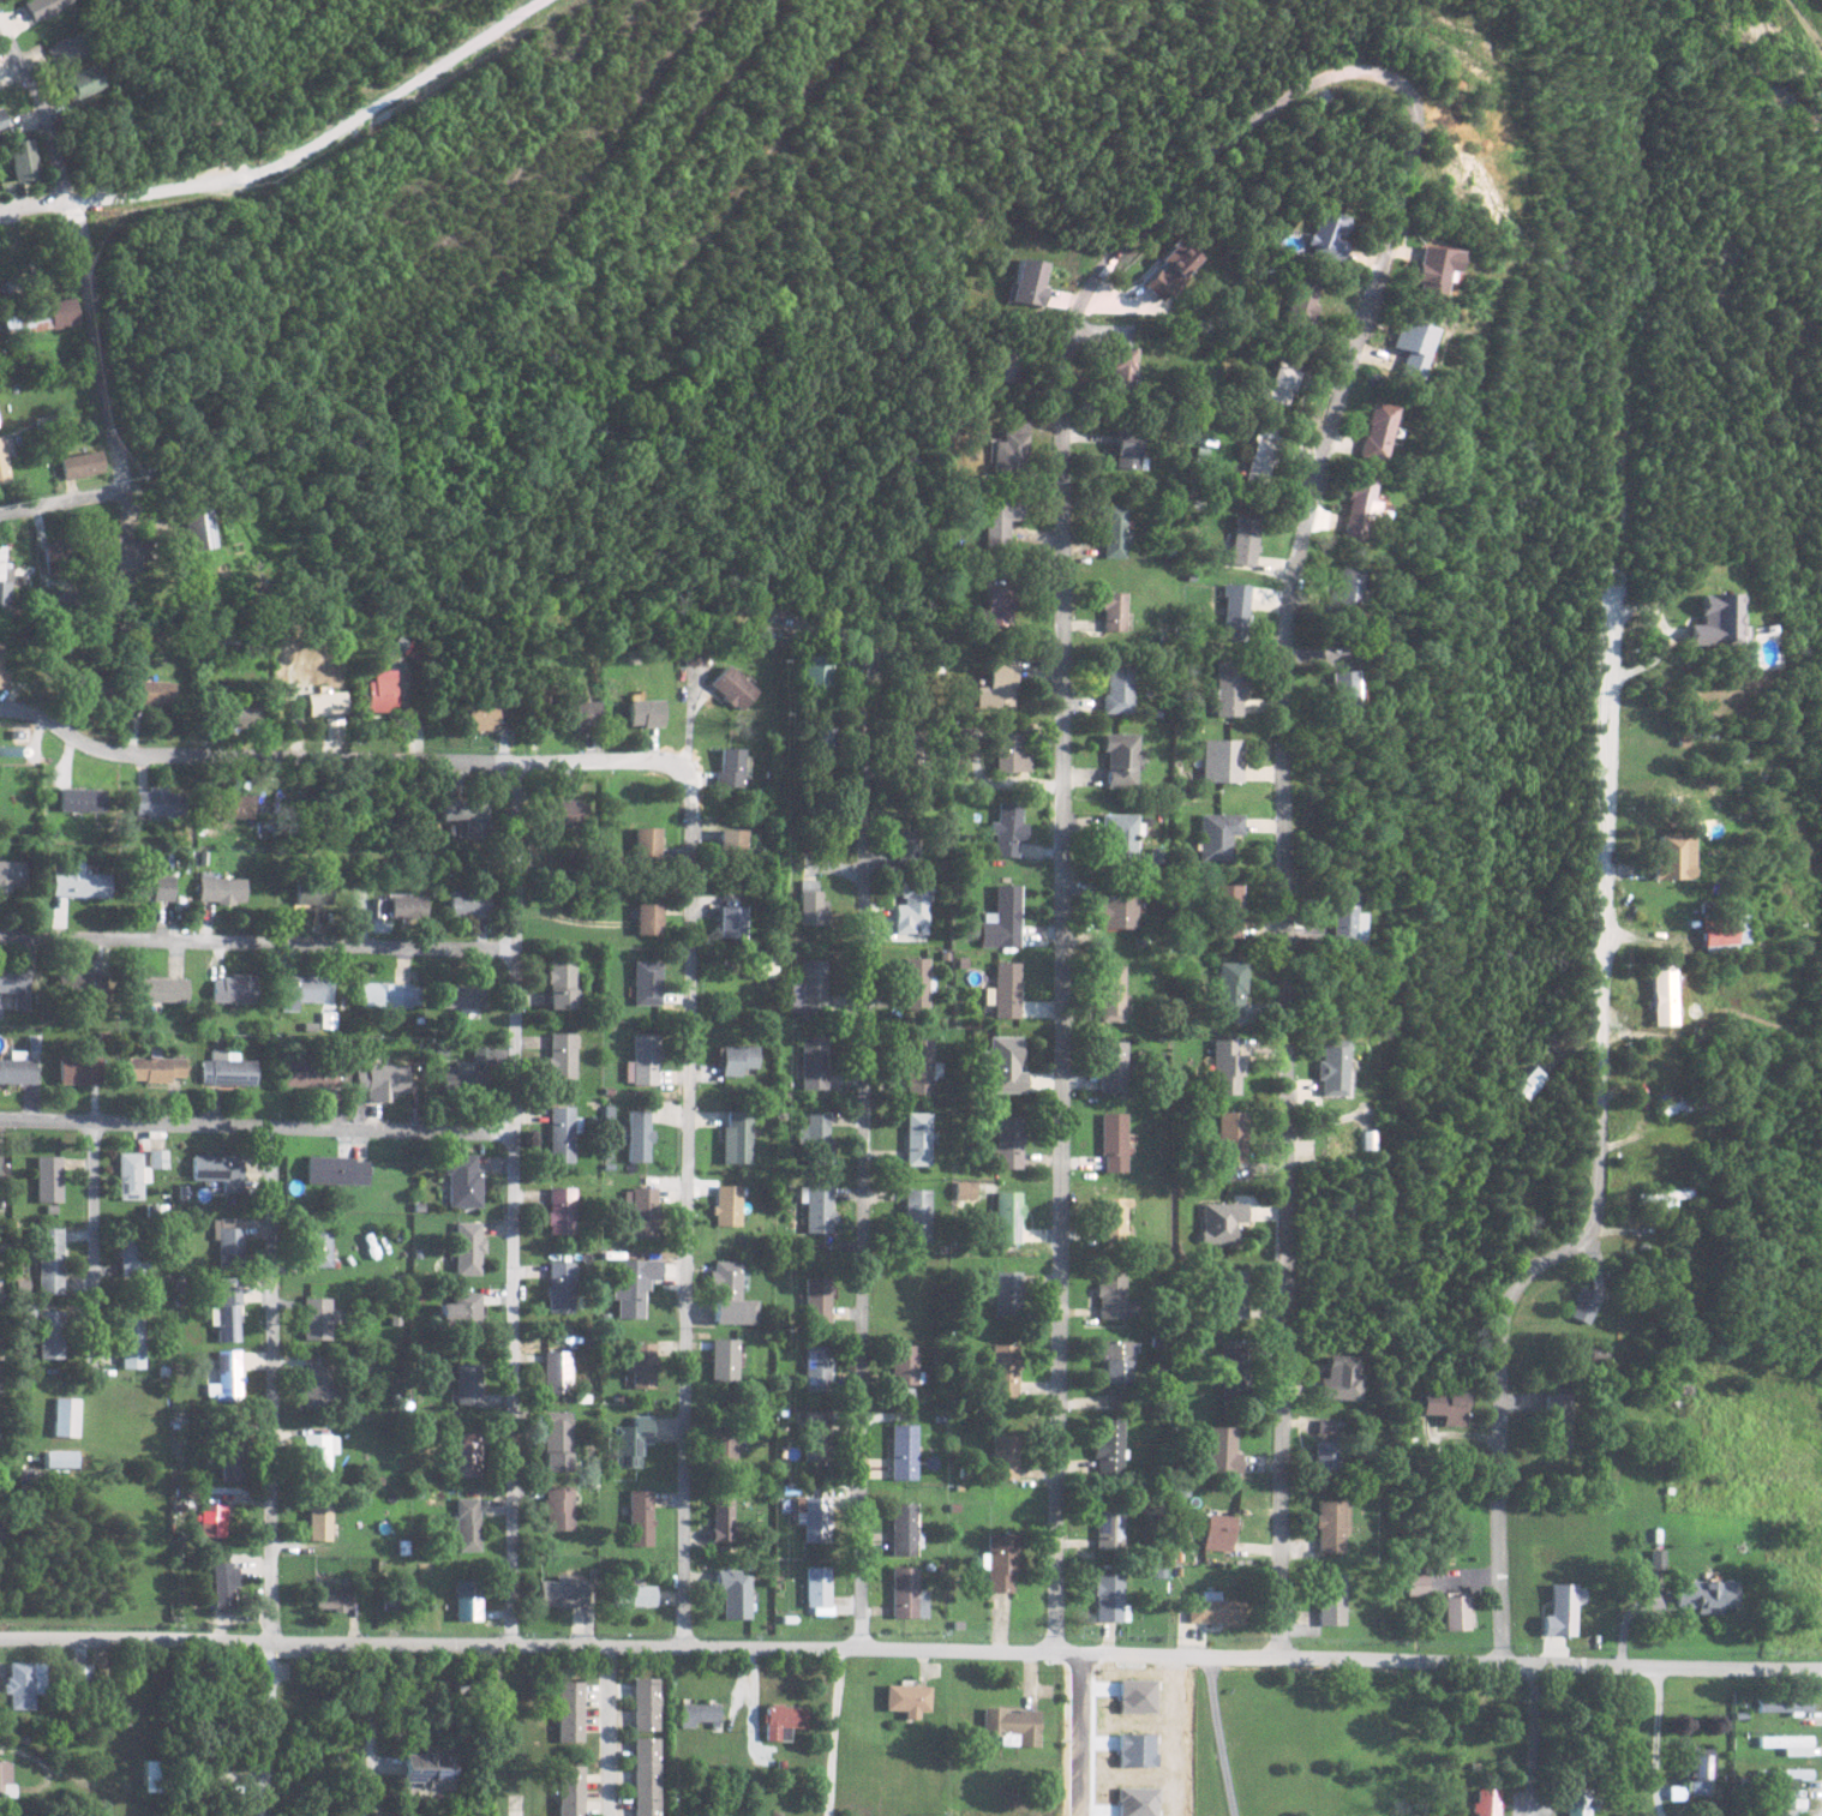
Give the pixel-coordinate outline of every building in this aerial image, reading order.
[(30,21),(70,4),(68,0),(24,0),(21,1),(30,21)] [(41,47),(56,68),(84,48),(68,27),(41,47)] [(60,79),(70,101),(102,87),(93,64),(60,79)] [(10,182),(34,180),(31,140),(6,142),(10,182)] [(1340,258),(1344,241),(1338,240),(1344,214),(1315,208),(1306,250),(1340,258)] [(1142,283),(1162,300),(1201,254),(1181,237),(1142,283)] [(1460,249),(1419,244),(1414,289),(1443,292),(1446,268),(1458,269),(1460,249)] [(1040,305),(1050,262),(1020,255),(1011,299),(1040,305)] [(1318,279),(1293,276),(1287,322),(1312,325),(1318,279)] [(75,325),(72,299),(46,301),(49,328),(75,325)] [(1435,327),(1400,315),(1390,345),(1403,350),(1395,372),(1417,380),(1435,327)] [(1264,398),(1288,405),(1303,352),(1278,346),(1264,398)] [(1112,348),(1113,382),(1136,382),(1135,348),(1112,348)] [(1393,404),(1368,401),(1361,458),(1386,461),(1393,404)] [(1026,421),(1003,420),(1002,440),(993,440),(992,473),(1024,474),(1026,421)] [(1279,430),(1256,424),(1241,480),(1264,486),(1279,430)] [(1138,468),(1139,432),(1116,431),(1115,467),(1138,468)] [(11,478),(3,434),(0,435),(0,480),(11,478)] [(62,478),(102,473),(99,450),(60,455),(62,478)] [(1337,537),(1364,543),(1375,500),(1371,499),(1376,480),(1352,475),(1337,537)] [(982,549),(1008,548),(1007,520),(1018,519),(1018,500),(981,501),(982,549)] [(206,504),(180,510),(188,550),(215,545),(206,504)] [(1103,557),(1124,558),(1126,504),(1104,504),(1103,557)] [(1252,565),(1259,518),(1235,515),(1228,562),(1252,565)] [(112,571),(146,571),(146,535),(113,535),(112,571)] [(11,618),(11,560),(5,560),(5,544),(0,544),(0,618),(11,618)] [(1323,614),(1354,616),(1357,569),(1334,567),(1333,590),(1325,589),(1323,614)] [(1247,583),(1224,583),(1222,639),(1245,640),(1247,583)] [(986,608),(979,608),(979,628),(1010,629),(1011,586),(986,585),(986,608)] [(1124,630),(1125,592),(1103,591),(1101,630),(1124,630)] [(1690,644),(1740,643),(1738,591),(1699,593),(1700,623),(1689,623),(1690,644)] [(829,686),(830,655),(802,654),(801,686),(829,686)] [(1214,660),(1214,699),(1216,699),(1216,715),(1241,715),(1242,660),(1214,660)] [(740,711),(758,691),(727,663),(709,684),(740,711)] [(1129,712),(1130,665),(1104,664),(1103,712),(1129,712)] [(1015,665),(989,665),(989,678),(977,678),(976,705),(1014,705),(1015,665)] [(394,669),(370,668),(370,680),(365,680),(364,709),(394,709),(394,669)] [(1328,671),(1330,705),(1353,704),(1351,670),(1328,671)] [(172,681),(134,680),(134,703),(172,704),(172,681)] [(340,692),(306,692),(307,715),(341,714),(340,692)] [(629,726),(663,725),(662,698),(629,699),(629,726)] [(596,700),(565,700),(565,727),(596,726),(596,700)] [(222,727),(259,728),(260,706),(222,705),(222,727)] [(494,729),(495,707),(464,706),(463,729),(494,729)] [(340,715),(323,716),(324,736),(340,735),(340,715)] [(1024,732),(994,734),(996,772),(1026,770),(1024,732)] [(1101,752),(1106,752),(1105,784),(1135,784),(1136,733),(1102,732),(1101,752)] [(907,766),(922,765),(921,733),(906,734),(907,766)] [(1203,780),(1240,781),(1242,739),(1204,738),(1203,780)] [(720,770),(716,770),(716,786),(743,787),(744,748),(721,747),(720,770)] [(136,786),(135,814),(181,816),(182,788),(136,786)] [(61,809),(104,811),(105,788),(61,787),(61,809)] [(485,799),(442,797),(441,819),(464,820),(463,837),(483,838),(485,799)] [(579,824),(578,798),(556,799),(557,825),(579,824)] [(993,855),(1017,857),(1018,844),(1023,844),(1025,822),(1020,822),(1022,803),(998,801),(996,821),(990,821),(989,833),(995,833),(993,855)] [(1135,856),(1136,814),(1103,813),(1101,855),(1135,856)] [(1242,813),(1198,814),(1199,861),(1229,860),(1229,834),(1242,833),(1242,813)] [(661,827),(635,826),(634,864),(660,864),(661,827)] [(920,864),(920,828),(896,828),(896,864),(920,864)] [(744,829),(719,829),(719,854),(743,855),(744,829)] [(1696,879),(1695,834),(1657,835),(1658,879),(1696,879)] [(12,892),(12,888),(27,887),(27,860),(0,860),(0,892),(12,892)] [(110,874),(84,873),(84,862),(67,862),(67,871),(54,871),(53,896),(110,897),(110,874)] [(173,877),(138,876),(138,898),(173,899),(173,877)] [(199,902),(244,903),(244,878),(199,877),(199,902)] [(928,880),(900,879),(900,903),(894,903),(894,933),(914,933),(914,923),(926,923),(928,880)] [(799,924),(820,924),(820,880),(798,880),(799,924)] [(325,885),(294,884),(293,903),(325,905),(325,885)] [(1020,885),(994,884),(994,912),(980,911),(979,946),(1018,947),(1020,885)] [(1237,884),(1211,884),(1211,937),(1235,937),(1235,915),(1237,915),(1237,884)] [(447,914),(487,915),(488,892),(448,891),(447,914)] [(1360,911),(1351,911),(1351,891),(1328,891),(1328,945),(1361,945),(1360,911)] [(388,917),(423,917),(424,896),(388,895),(388,917)] [(1135,895),(1096,895),(1096,928),(1135,927),(1135,895)] [(635,933),(660,934),(660,903),(636,902),(635,933)] [(717,936),(743,936),(743,903),(718,903),(717,936)] [(1750,942),(1747,911),(1704,915),(1706,945),(1750,942)] [(925,1009),(926,957),(903,957),(902,1009),(925,1009)] [(788,983),(788,1011),(824,1010),(824,959),(797,960),(798,983),(788,983)] [(546,1009),(573,1010),(573,962),(547,961),(546,1009)] [(658,961),(632,961),(632,1005),(659,1004),(658,961)] [(1241,962),(1215,961),(1214,1014),(1233,1014),(1233,1019),(1240,1019),(1241,962)] [(1019,963),(993,962),(992,1017),(1018,1018),(1019,963)] [(1124,965),(1099,964),(1098,1020),(1123,1021),(1124,965)] [(1677,964),(1654,965),(1656,1025),(1679,1024),(1677,964)] [(2,1017),(2,993),(14,993),(14,1010),(29,1010),(29,969),(0,969),(0,1017),(2,1017)] [(60,998),(107,996),(106,972),(59,973),(60,998)] [(215,974),(214,1001),(255,1002),(256,976),(215,974)] [(283,1010),(299,1010),(299,1001),(323,1002),(324,976),(283,975),(283,1010)] [(188,1002),(189,978),(139,977),(138,1001),(188,1002)] [(361,1006),(409,1007),(410,983),(362,982),(361,1006)] [(440,1007),(483,1008),(484,985),(440,984),(440,1007)] [(573,1032),(547,1032),(547,1078),(574,1078),(573,1032)] [(623,1083),(656,1084),(657,1033),(631,1032),(631,1061),(624,1061),(623,1083)] [(825,1089),(826,1036),(800,1036),(799,1088),(825,1089)] [(1025,1092),(1025,1072),(1018,1072),(1019,1036),(988,1036),(988,1092),(1025,1092)] [(905,1094),(930,1094),(931,1039),(907,1038),(905,1094)] [(1210,1039),(1211,1094),(1237,1094),(1237,1076),(1241,1076),(1240,1053),(1234,1053),(1233,1039),(1210,1039)] [(1342,1096),(1344,1041),(1319,1040),(1318,1060),(1314,1060),(1313,1079),(1318,1079),(1318,1095),(1342,1096)] [(1125,1041),(1101,1041),(1099,1090),(1124,1091),(1125,1041)] [(718,1074),(739,1075),(739,1067),(755,1068),(756,1046),(719,1044),(718,1074)] [(258,1084),(258,1060),(240,1059),(241,1050),(212,1049),(212,1060),(203,1060),(202,1083),(258,1084)] [(441,1069),(441,1091),(484,1091),(484,1049),(472,1049),(472,1061),(452,1061),(452,1069),(441,1069)] [(38,1083),(38,1059),(27,1059),(27,1051),(11,1050),(10,1059),(0,1059),(0,1082),(38,1083)] [(128,1081),(171,1082),(171,1077),(185,1077),(185,1058),(129,1056),(128,1081)] [(61,1058),(62,1084),(102,1083),(102,1057),(61,1058)] [(283,1083),(347,1088),(349,1065),(285,1060),(283,1083)] [(366,1099),(398,1100),(399,1066),(367,1065),(366,1099)] [(1512,1087),(1525,1101),(1548,1079),(1536,1065),(1512,1087)] [(573,1162),(572,1106),(548,1106),(549,1162),(573,1162)] [(647,1161),(648,1141),(649,1141),(650,1110),(627,1110),(626,1161),(647,1161)] [(1217,1112),(1218,1161),(1244,1161),(1243,1111),(1217,1112)] [(829,1112),(805,1113),(805,1124),(796,1124),(796,1146),(808,1146),(808,1156),(830,1155),(829,1112)] [(928,1165),(929,1112),(905,1112),(904,1164),(928,1165)] [(750,1163),(749,1113),(725,1114),(725,1125),(720,1125),(721,1163),(750,1163)] [(1101,1171),(1126,1171),(1125,1113),(1100,1113),(1101,1171)] [(1020,1168),(1022,1117),(995,1116),(994,1146),(985,1146),(984,1167),(1020,1168)] [(166,1149),(149,1150),(150,1167),(167,1167),(166,1149)] [(119,1152),(118,1199),(141,1200),(142,1152),(119,1152)] [(222,1193),(243,1193),(242,1154),(192,1155),(193,1180),(222,1179),(222,1193)] [(481,1170),(475,1170),(475,1155),(446,1155),(445,1207),(480,1208),(481,1170)] [(38,1203),(62,1202),(61,1156),(37,1156),(38,1203)] [(369,1158),(308,1157),(307,1182),(368,1184),(369,1158)] [(9,1181),(8,1164),(0,1164),(0,1181),(9,1181)] [(953,1199),(973,1199),(973,1182),(954,1181),(953,1199)] [(806,1203),(806,1232),(832,1232),(833,1184),(798,1183),(798,1202),(806,1203)] [(715,1225),(740,1226),(741,1186),(716,1185),(715,1225)] [(574,1234),(574,1187),(548,1187),(547,1233),(574,1234)] [(624,1238),(656,1237),(655,1187),(623,1188),(623,1203),(630,1203),(630,1224),(623,1225),(624,1238)] [(1676,1199),(1693,1196),(1691,1187),(1654,1193),(1656,1208),(1676,1205),(1676,1199)] [(930,1241),(929,1189),(903,1189),(904,1241),(930,1241)] [(1020,1191),(994,1191),(995,1243),(1018,1243),(1018,1217),(1021,1217),(1020,1191)] [(1100,1240),(1126,1239),(1125,1197),(1099,1198),(1100,1240)] [(1245,1202),(1201,1203),(1202,1244),(1236,1243),(1235,1222),(1246,1221),(1245,1202)] [(212,1218),(212,1239),(218,1239),(218,1266),(242,1267),(243,1219),(212,1218)] [(455,1274),(481,1275),(482,1222),(455,1222),(455,1274)] [(332,1266),(331,1225),(305,1226),(306,1267),(332,1266)] [(62,1228),(39,1228),(37,1294),(61,1294),(62,1228)] [(141,1279),(140,1238),(119,1239),(120,1279),(141,1279)] [(645,1318),(646,1281),(661,1281),(662,1260),(616,1259),(615,1318),(645,1318)] [(573,1313),(575,1262),(547,1261),(546,1312),(573,1313)] [(758,1300),(741,1300),(741,1261),(711,1261),(711,1290),(715,1290),(714,1323),(758,1323),(758,1300)] [(1246,1318),(1244,1269),(1220,1270),(1222,1319),(1246,1318)] [(1020,1271),(988,1271),(988,1287),(995,1287),(994,1313),(1019,1314),(1020,1271)] [(1096,1317),(1126,1318),(1127,1272),(1097,1271),(1096,1317)] [(830,1322),(831,1278),(807,1277),(806,1322),(830,1322)] [(1570,1315),(1591,1324),(1604,1293),(1583,1285),(1570,1315)] [(238,1341),(237,1286),(216,1286),(216,1306),(209,1306),(209,1325),(216,1325),(216,1341),(238,1341)] [(440,1302),(441,1326),(481,1326),(480,1293),(453,1293),(453,1302),(440,1302)] [(331,1298),(303,1297),(302,1339),(330,1340),(331,1298)] [(63,1310),(38,1310),(38,1358),(62,1358),(63,1310)] [(119,1368),(141,1368),(142,1320),(120,1320),(119,1368)] [(740,1339),(713,1338),(712,1380),(739,1380),(740,1339)] [(1100,1383),(1129,1383),(1129,1340),(1100,1340),(1100,1383)] [(632,1388),(655,1389),(656,1343),(629,1343),(628,1371),(632,1371),(632,1388)] [(917,1344),(893,1345),(893,1385),(918,1385),(917,1344)] [(993,1345),(994,1396),(1019,1396),(1018,1344),(993,1345)] [(831,1347),(806,1347),(806,1390),(831,1390),(831,1347)] [(1245,1347),(1221,1347),(1220,1395),(1244,1395),(1245,1347)] [(216,1350),(217,1383),(205,1383),(206,1401),(241,1400),(240,1350),(216,1350)] [(570,1393),(570,1351),(543,1351),(543,1393),(570,1393)] [(1358,1356),(1326,1355),(1325,1377),(1318,1377),(1317,1398),(1357,1400),(1358,1356)] [(482,1364),(456,1363),(455,1404),(481,1404),(482,1364)] [(341,1388),(330,1388),(331,1367),(303,1366),(302,1409),(341,1409),(341,1388)] [(1574,1394),(1563,1394),(1563,1385),(1553,1385),(1551,1447),(1572,1448),(1574,1394)] [(1466,1392),(1421,1391),(1420,1414),(1442,1415),(1442,1425),(1465,1426),(1466,1392)] [(77,1436),(78,1398),(53,1397),(52,1436),(77,1436)] [(571,1472),(572,1412),(545,1411),(544,1471),(571,1472)] [(803,1412),(805,1461),(830,1460),(829,1411),(803,1412)] [(643,1468),(643,1441),(652,1442),(653,1416),(634,1416),(633,1426),(615,1426),(614,1467),(643,1468)] [(1099,1475),(1122,1475),(1122,1419),(1097,1419),(1096,1460),(1099,1460),(1099,1475)] [(1331,1419),(1315,1419),(1314,1435),(1331,1435),(1331,1419)] [(710,1465),(737,1466),(739,1423),(712,1422),(710,1465)] [(893,1424),(893,1479),(918,1479),(918,1424),(893,1424)] [(1204,1472),(1240,1472),(1240,1453),(1233,1453),(1234,1427),(1205,1426),(1204,1472)] [(480,1476),(481,1433),(454,1433),(454,1476),(480,1476)] [(331,1476),(331,1453),(337,1453),(337,1434),(303,1434),(303,1477),(331,1476)] [(1019,1479),(1020,1435),(994,1435),(993,1479),(1019,1479)] [(1335,1477),(1336,1442),(1314,1441),(1313,1477),(1335,1477)] [(243,1443),(221,1442),(220,1480),(242,1481),(243,1443)] [(75,1468),(75,1451),(44,1450),(44,1467),(75,1468)] [(574,1487),(545,1487),(545,1530),(573,1530),(574,1487)] [(653,1490),(630,1490),(630,1546),(653,1546),(653,1490)] [(735,1491),(714,1490),(713,1542),(734,1543),(735,1491)] [(831,1498),(797,1496),(796,1522),(806,1522),(805,1554),(819,1555),(820,1542),(830,1542),(831,1498)] [(458,1551),(480,1551),(479,1498),(456,1498),(456,1515),(452,1515),(453,1538),(458,1537),(458,1551)] [(1348,1537),(1348,1501),(1317,1501),(1316,1552),(1344,1552),(1344,1537),(1348,1537)] [(332,1503),(309,1502),(309,1540),(332,1540),(332,1503)] [(225,1504),(200,1503),(200,1537),(225,1537),(225,1504)] [(892,1555),(916,1556),(917,1504),(893,1503),(892,1555)] [(1098,1550),(1124,1549),(1123,1510),(1097,1511),(1098,1550)] [(1203,1550),(1231,1551),(1233,1515),(1205,1514),(1203,1550)] [(989,1569),(988,1592),(1018,1592),(1019,1533),(989,1532),(988,1553),(982,1553),(982,1569),(989,1569)] [(1651,1568),(1664,1568),(1664,1550),(1651,1550),(1651,1568)] [(212,1610),(232,1610),(231,1586),(237,1586),(237,1564),(211,1564),(212,1610)] [(808,1615),(831,1615),(832,1566),(809,1566),(808,1615)] [(892,1617),(928,1618),(928,1590),(917,1590),(918,1567),(893,1567),(892,1617)] [(724,1589),(724,1619),(751,1619),(752,1575),(742,1575),(742,1570),(718,1570),(718,1589),(724,1589)] [(1096,1621),(1122,1622),(1124,1573),(1098,1572),(1096,1621)] [(1319,1625),(1344,1626),(1345,1574),(1320,1573),(1319,1625)] [(1431,1595),(1430,1573),(1407,1574),(1408,1596),(1431,1595)] [(587,1577),(554,1576),(554,1580),(539,1580),(538,1605),(586,1607),(587,1577)] [(1677,1608),(1697,1608),(1697,1614),(1722,1614),(1722,1608),(1738,1608),(1737,1580),(1676,1581),(1677,1608)] [(455,1620),(480,1621),(481,1581),(456,1581),(455,1620)] [(657,1605),(657,1584),(617,1585),(617,1605),(657,1605)] [(1552,1615),(1544,1614),(1544,1635),(1577,1636),(1578,1603),(1585,1603),(1585,1585),(1553,1584),(1552,1615)] [(351,1610),(351,1586),(316,1585),(315,1609),(351,1610)] [(1446,1630),(1472,1630),(1471,1596),(1446,1597),(1446,1630)] [(1189,1600),(1188,1622),(1238,1623),(1239,1601),(1189,1600)] [(9,1708),(39,1709),(41,1664),(7,1663),(6,1695),(10,1695),(9,1708)] [(91,1664),(72,1663),(72,1685),(90,1685),(91,1664)] [(656,1678),(631,1678),(632,1730),(657,1730),(656,1678)] [(581,1742),(582,1682),(557,1681),(556,1742),(581,1742)] [(931,1686),(886,1685),(885,1710),(904,1711),(904,1719),(920,1720),(920,1712),(930,1712),(931,1686)] [(1756,1712),(1810,1711),(1810,1697),(1756,1698),(1756,1712)] [(692,1723),(718,1724),(718,1704),(678,1703),(678,1728),(692,1728),(692,1723)] [(806,1707),(764,1705),(763,1740),(790,1741),(790,1728),(806,1729),(806,1707)] [(1040,1711),(984,1709),(983,1736),(1000,1736),(1000,1746),(1039,1747),(1040,1711)] [(1783,1756),(1811,1755),(1811,1735),(1758,1736),(1758,1747),(1783,1747),(1783,1756)] [(656,1737),(631,1737),(631,1815),(657,1815),(656,1737)] [(1710,1749),(1689,1749),(1689,1779),(1685,1779),(1686,1795),(1710,1794),(1710,1749)] [(405,1753),(404,1781),(428,1782),(428,1787),(454,1788),(455,1750),(424,1750),(424,1754),(405,1753)] [(156,1792),(157,1761),(141,1760),(140,1792),(156,1792)] [(9,1783),(10,1762),(0,1762),(0,1797),(14,1797),(14,1783),(9,1783)] [(557,1766),(557,1815),(581,1815),(582,1766),(557,1766)] [(1811,1769),(1776,1769),(1776,1780),(1811,1779),(1811,1769)] [(1500,1790),(1478,1790),(1477,1802),(1475,1802),(1474,1815),(1500,1815),(1500,1790)] [(1590,1810),(1594,1810),(1594,1791),(1566,1791),(1567,1815),(1590,1815),(1590,1810)] [(1804,1798),(1782,1799),(1782,1815),(1805,1815),(1804,1798)]
